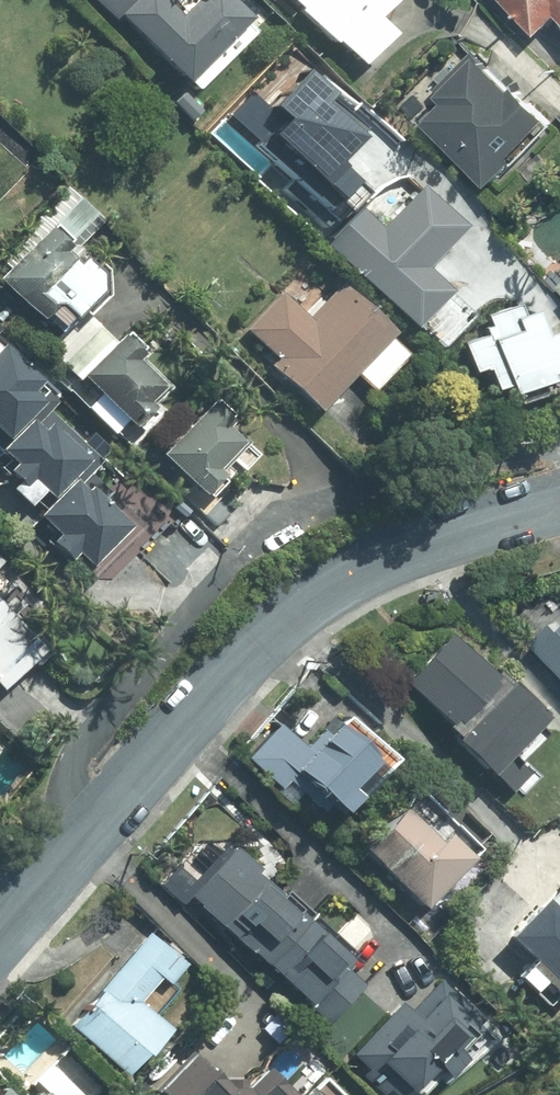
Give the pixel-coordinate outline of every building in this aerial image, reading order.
[(189,92),(249,31),(217,0),(184,0),(181,3),(178,0),(96,0),(189,92)] [(355,69),(396,26),(369,0),(283,0),(355,69)] [(545,37),(559,22),(559,0),(509,0),(545,37)] [(550,123),(471,51),(418,108),(498,180),(550,123)] [(358,121),(305,72),(233,151),(328,236),(362,198),(321,161),(358,121)] [(0,255),(0,300),(47,348),(116,283),(73,239),(98,215),(71,187),(0,255)] [(367,216),(338,245),(416,319),(450,284),(427,262),(458,231),(415,190),(379,227),(367,216)] [(284,291),(239,332),(313,412),(356,372),(374,391),(410,357),(342,285),(308,317),(284,291)] [(458,334),(482,403),(559,377),(559,372),(538,307),(458,334)] [(126,330),(75,371),(125,431),(175,390),(126,330)] [(47,492),(26,512),(90,576),(141,525),(34,417),(52,399),(0,347),(0,445),(47,492)] [(259,448),(216,401),(153,458),(196,505),(259,448)] [(36,653),(0,612),(0,685),(36,653)] [(537,651),(559,672),(559,626),(537,651)] [(544,722),(447,627),(388,687),(484,782),(544,722)] [(278,718),(241,749),(288,805),(305,790),(337,828),(402,773),(348,709),(303,747),(278,718)] [(9,746),(0,737),(0,756),(9,746)] [(421,782),(351,845),(412,912),(482,848),(421,782)] [(353,962),(233,842),(179,897),(298,1016),(353,962)] [(497,935),(558,998),(559,996),(559,875),(497,935)] [(187,966),(147,930),(63,1026),(124,1080),(167,1031),(146,1013),(187,966)] [(442,979),(405,1014),(398,1007),(347,1057),(385,1094),(427,1094),(493,1031),(442,979)] [(188,1048),(142,1093),(144,1094),(233,1094),(188,1048)] [(300,1052),(255,1094),(341,1094),(300,1052)]
